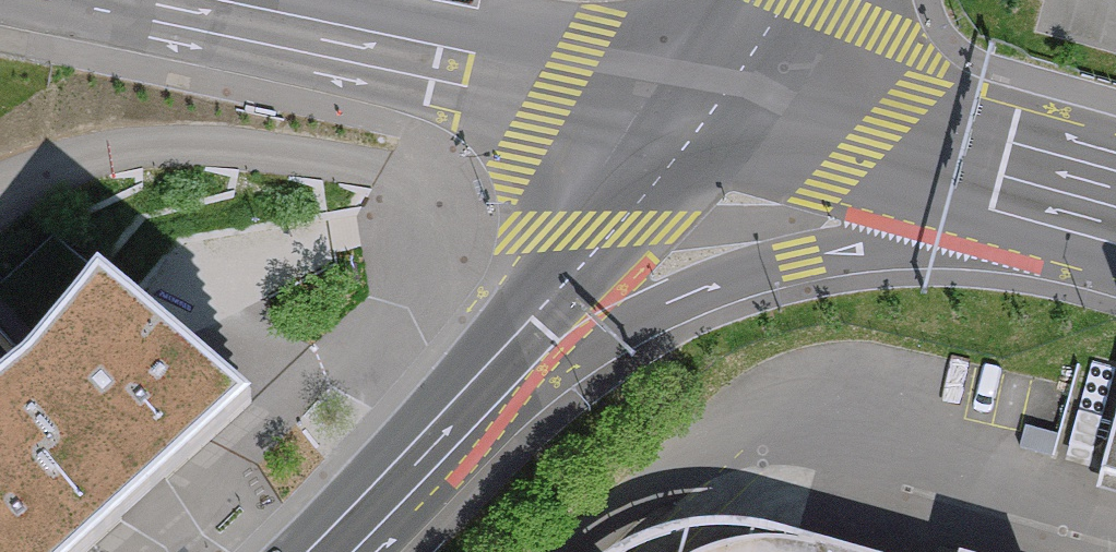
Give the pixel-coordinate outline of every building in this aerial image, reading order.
[(234,408),(109,270),(0,369),(0,551),(75,551),(234,408)] [(1076,360),(1065,461),(1105,465),(1115,364),(1076,360)] [(1101,485),(1115,489),(1115,430),(1101,485)] [(769,545),(706,543),(661,549),(655,551),(791,551),(769,545)]
